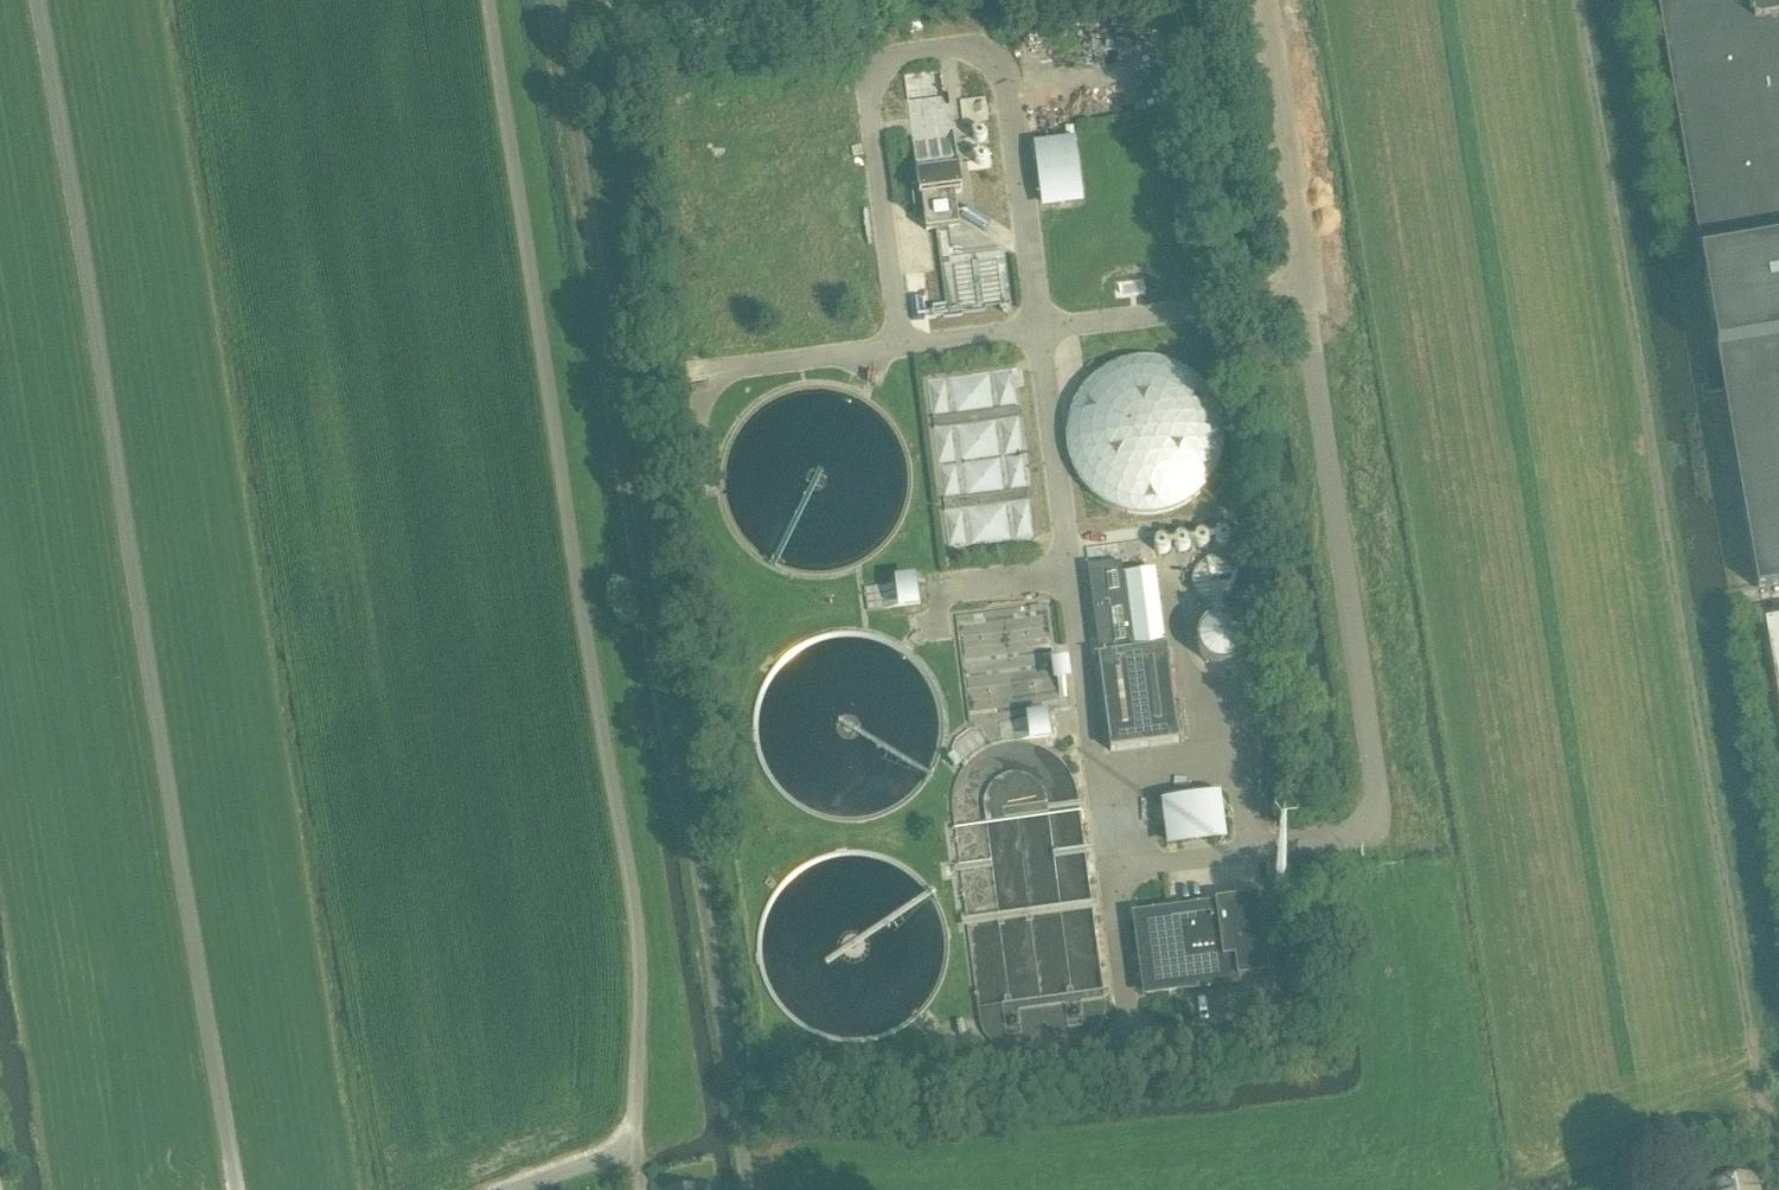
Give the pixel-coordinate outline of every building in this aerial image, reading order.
[(1657,5),(1701,262),(1717,355),(1757,590),(1778,586),(1778,0),(1688,0),(1657,5)] [(962,193),(954,132),(911,137),(919,200),(921,200),(926,231),(959,227),(955,194),(962,193)] [(1080,143),(1038,148),(1044,215),(1087,211),(1080,143)] [(1094,376),(1083,388),(1074,402),(1068,418),(1066,435),(1067,451),(1072,467),(1079,480),(1088,491),(1099,501),(1112,508),(1126,513),(1140,516),(1155,515),(1170,512),(1183,506),(1197,497),(1201,493),(1213,502),(1225,485),(1214,476),(1217,471),(1222,457),(1224,442),(1224,428),(1221,413),(1215,400),(1207,387),(1197,377),(1185,368),(1172,362),(1156,358),(1139,357),(1123,360),(1108,367),(1101,372),(1094,376)] [(1179,743),(1166,646),(1133,650),(1121,563),(1088,568),(1099,655),(1098,656),(1111,752),(1179,743)] [(1767,649),(1778,718),(1778,647),(1767,649)] [(1172,844),(1221,838),(1216,800),(1167,806),(1172,844)] [(1216,907),(1136,918),(1146,994),(1190,988),(1191,992),(1240,986),(1239,979),(1268,975),(1258,897),(1215,902),(1216,907)] [(1762,1177),(1703,1188),(1703,1189),(1764,1189),(1762,1177)]
